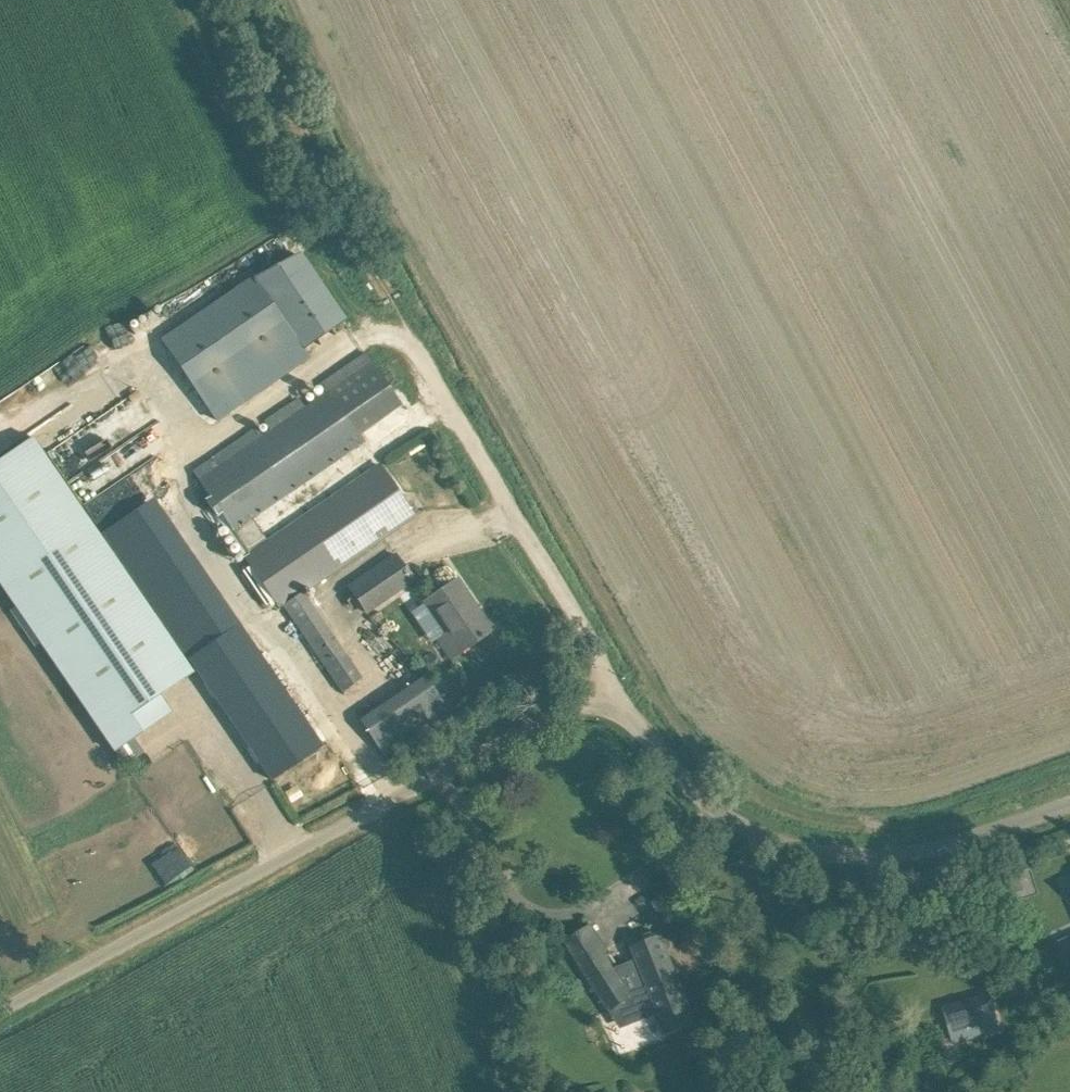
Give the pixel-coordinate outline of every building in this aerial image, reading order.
[(301,250),(257,278),(274,303),(304,347),(347,318),(301,250)] [(255,274),(160,338),(217,421),(311,358),(309,356),(304,347),(283,317),(274,303),(257,278),(255,274)] [(363,441),(328,391),(199,479),(255,561),(279,597),(284,604),(301,593),(415,515),(380,464),(268,540),(253,517),(363,441)] [(154,452),(140,429),(156,420),(139,392),(50,444),(71,479),(116,452),(126,468),(154,452)] [(180,653),(33,436),(0,459),(0,583),(114,750),(171,711),(159,694),(192,671),(180,653)] [(348,587),(365,612),(412,581),(395,555),(348,587)] [(255,561),(242,570),(266,605),(279,597),(255,561)] [(197,576),(153,605),(177,641),(189,659),(233,629),(221,611),(197,576)] [(425,601),(446,631),(437,638),(451,658),(489,632),(473,609),(476,606),(457,579),(425,601)] [(320,620),(301,593),(284,604),(303,631),(320,620)] [(341,650),(320,620),(303,631),(324,662),(341,650)] [(233,629),(189,659),(271,779),(321,745),(240,625),(233,629)] [(361,679),(341,650),(324,662),(344,691),(361,679)] [(460,692),(443,703),(425,676),(362,719),(386,755),(466,701),(460,692)] [(591,926),(567,940),(609,1009),(608,1010),(621,1029),(656,1014),(664,1034),(694,1023),(688,1009),(690,1008),(661,935),(632,946),(637,959),(614,968),(607,956),(610,954),(591,926)] [(1061,942),(1069,963),(1069,960),(1062,943),(1064,943),(1063,941),(1061,942)] [(941,1004),(952,1044),(999,1030),(987,991),(941,1004)]
